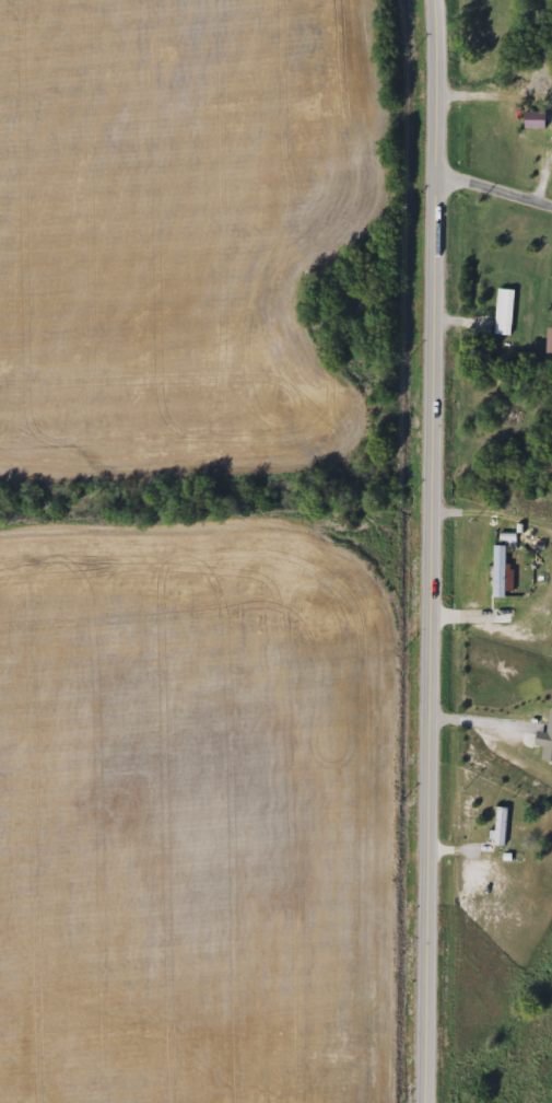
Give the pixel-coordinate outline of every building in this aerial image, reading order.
[(493,335),(498,289),(516,291),(510,337),(493,335)] [(506,567),(513,567),(513,596),(493,596),(493,547),(506,547),(506,567)] [(509,845),(496,845),(496,809),(509,809),(509,845)]
